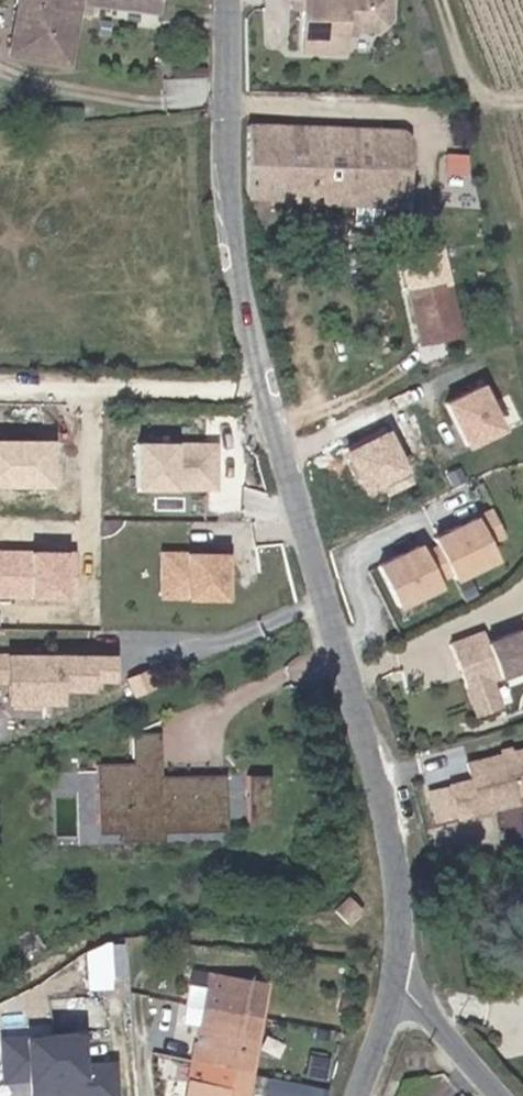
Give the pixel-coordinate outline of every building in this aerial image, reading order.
[(9,53),(67,62),(77,0),(18,0),(9,53)] [(161,0),(78,0),(159,13),(161,0)] [(289,8),(301,8),(299,51),(342,52),(343,30),(353,31),(374,32),(388,18),(389,0),(289,0),(289,8)] [(78,42),(76,64),(83,65),(86,43),(78,42)] [(248,126),(248,197),(403,206),(406,133),(401,128),(248,126)] [(403,258),(420,339),(457,331),(440,250),(403,258)] [(430,393),(450,442),(493,425),(473,376),(430,393)] [(123,435),(122,484),(217,486),(218,438),(123,435)] [(55,479),(55,437),(0,436),(0,478),(55,479)] [(376,565),(396,606),(436,586),(434,581),(450,573),(452,578),(492,559),(472,518),(432,537),(436,545),(421,553),(417,545),(376,565)] [(156,545),(155,594),(229,596),(230,547),(156,545)] [(515,613),(520,622),(483,638),(478,629),(447,642),(475,714),(498,704),(487,676),(522,661),(522,610),(515,613)] [(0,647),(0,697),(76,698),(77,674),(114,675),(115,649),(0,647)] [(160,735),(132,735),(132,763),(133,779),(161,779),(160,735)] [(466,764),(470,780),(448,786),(457,819),(516,804),(515,795),(522,793),(522,749),(466,764)] [(132,763),(94,763),(95,826),(223,825),(223,778),(161,779),(133,779),(132,763)] [(245,778),(245,825),(267,825),(267,778),(245,778)] [(448,786),(428,791),(437,824),(457,819),(448,786)] [(516,804),(522,802),(522,793),(515,795),(516,804)] [(223,825),(95,826),(95,835),(117,835),(117,843),(160,842),(160,834),(224,834),(223,825)] [(343,911),(351,920),(363,910),(354,900),(343,911)] [(265,982),(209,973),(205,990),(188,987),(181,1024),(199,1028),(186,1095),(245,1095),(265,982)] [(113,1062),(80,1064),(77,1033),(0,1039),(0,1041),(3,1081),(28,1079),(29,1095),(115,1095),(113,1062)]
